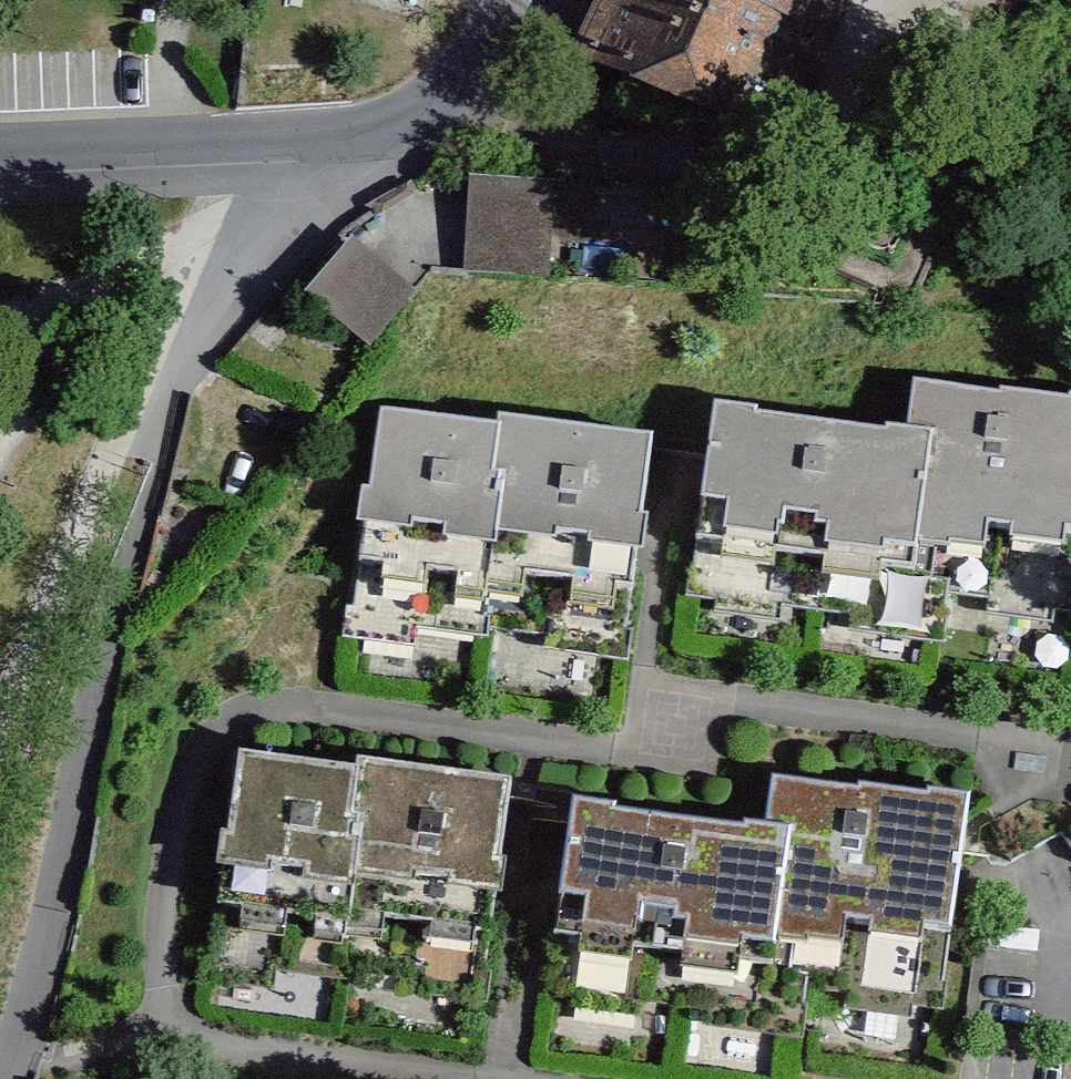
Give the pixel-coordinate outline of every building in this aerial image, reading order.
[(569,83),(775,169),(847,0),(605,0),(569,83)] [(469,175),(462,271),(550,277),(554,222),(579,224),(582,183),(469,175)] [(304,292),(370,347),(418,291),(352,236),(304,292)] [(912,398),(904,455),(935,460),(905,677),(1070,700),(1070,420),(912,398)] [(904,455),(709,428),(678,646),(905,677),(935,460),(904,455)] [(496,448),(377,430),(350,604),(624,646),(653,458),(498,435),(496,448)] [(357,793),(237,776),(209,962),(484,1003),(514,805),(359,782),(357,793)] [(972,831),(769,805),(762,857),(787,861),(773,967),(951,991),(972,831)] [(762,857),(569,832),(551,975),(768,1003),(773,967),(787,861),(762,857)]
